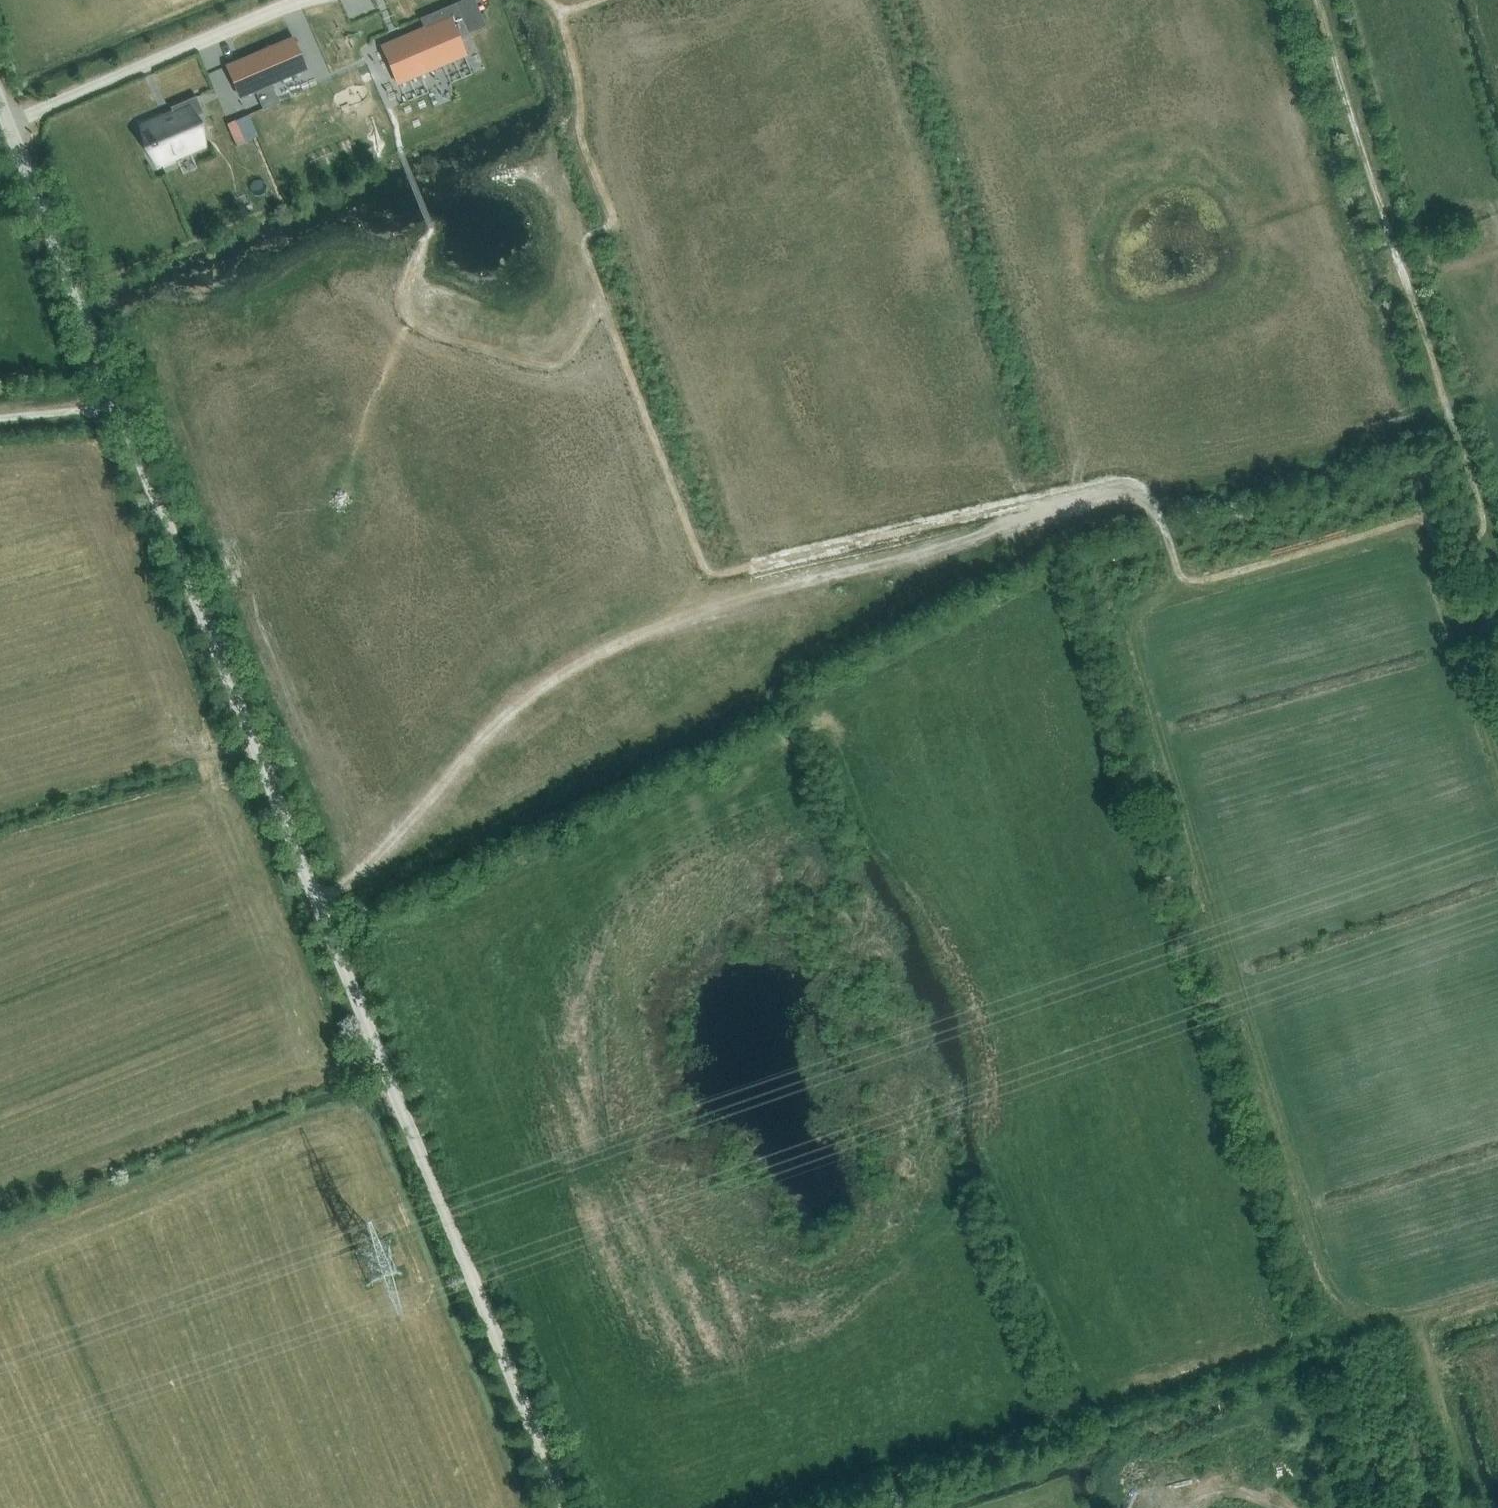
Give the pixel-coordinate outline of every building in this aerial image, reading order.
[(343,0),(350,18),(374,9),(371,0),(343,0)] [(381,46),(397,84),(466,54),(458,38),(486,26),(475,0),(462,0),(419,18),(424,28),(381,46)] [(226,65),(239,95),(305,67),(293,37),(226,65)] [(173,113),(143,126),(150,142),(149,143),(151,147),(152,146),(159,162),(202,144),(191,118),(203,113),(195,96),(170,107),(173,113)]
